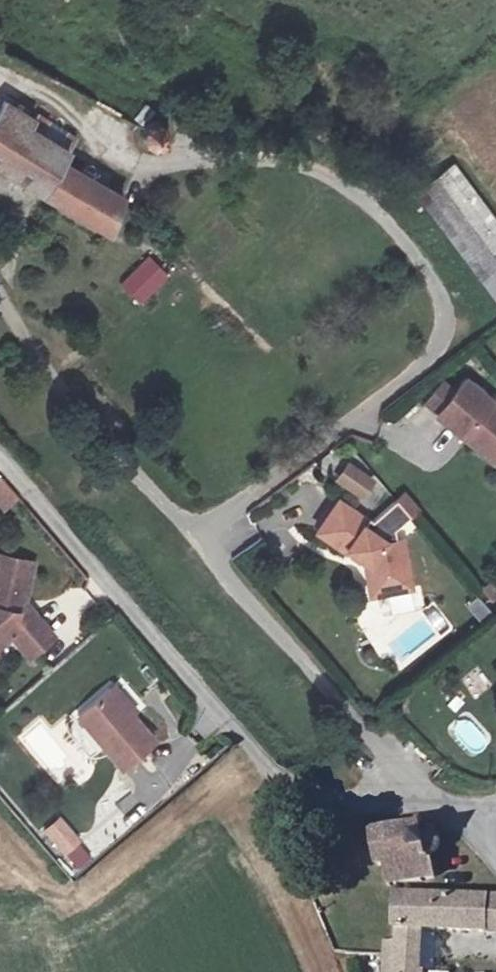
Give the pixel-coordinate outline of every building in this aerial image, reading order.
[(141,124),(119,130),(128,162),(151,157),(160,147),(159,133),(150,126),(141,124)] [(87,235),(105,203),(42,172),(55,150),(13,130),(11,134),(0,129),(0,191),(87,235)] [(442,173),(406,200),(495,323),(495,248),(442,173)] [(121,285),(143,305),(171,274),(149,254),(121,285)] [(451,391),(423,424),(448,445),(454,438),(485,463),(495,450),(495,429),(451,391)] [(371,479),(344,459),(333,479),(360,502),(371,479)] [(0,476),(0,507),(6,514),(22,499),(0,475),(0,476)] [(340,522),(312,505),(293,535),(322,554),(324,552),(343,565),(340,567),(346,587),(360,585),(362,594),(387,589),(376,543),(362,545),(337,529),(340,522)] [(32,649),(11,627),(7,630),(2,623),(4,576),(0,576),(0,666),(5,672),(32,649)] [(105,777),(136,752),(90,698),(58,724),(105,777)] [(467,718),(450,736),(473,758),(491,740),(467,718)] [(66,815),(45,828),(72,873),(94,860),(66,815)] [(428,819),(373,827),(379,865),(388,863),(392,890),(440,881),(435,859),(444,858),(443,831),(428,819)] [(384,964),(418,965),(419,940),(495,938),(495,915),(491,915),(492,905),(399,905),(397,938),(387,939),(384,964)]
